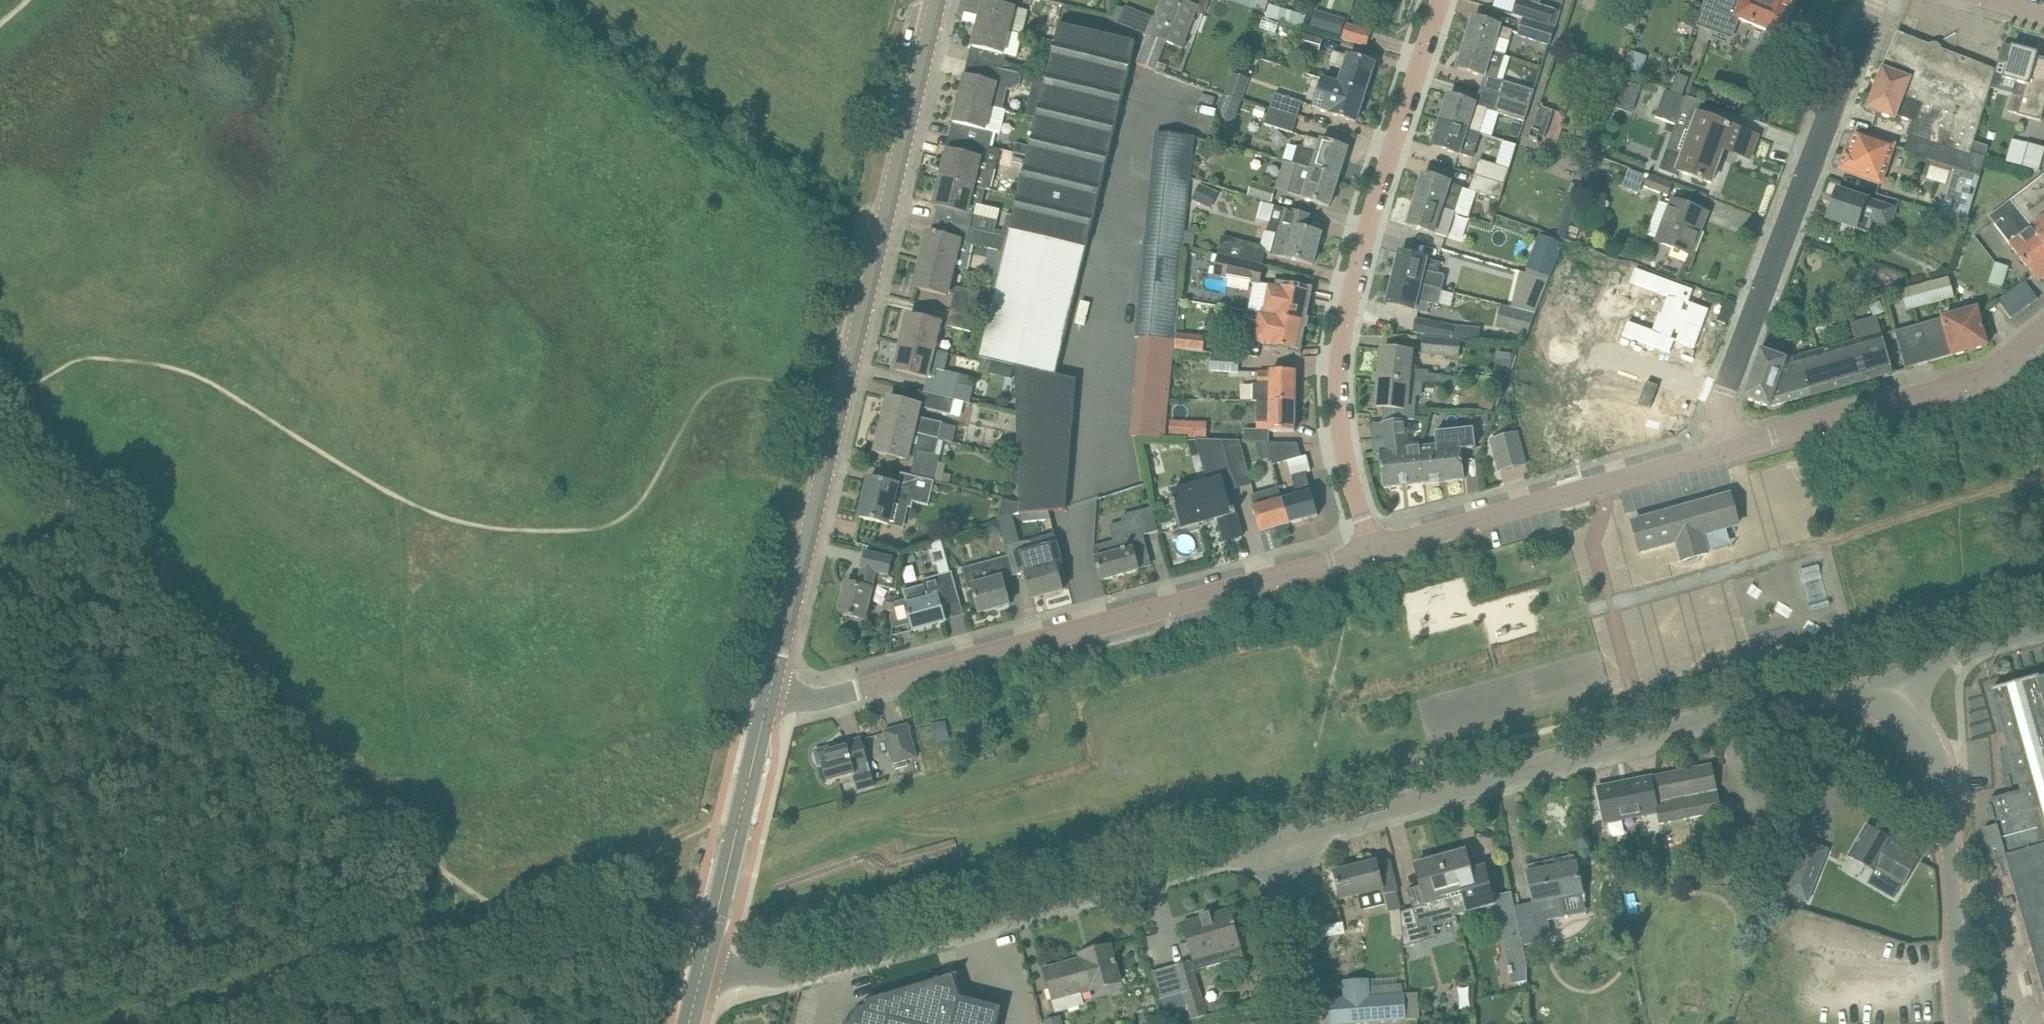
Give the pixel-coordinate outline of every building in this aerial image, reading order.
[(1031,0),(983,0),(983,1),(985,1),(979,24),(1009,31),(1015,7),(1029,11),(1031,0)] [(1148,35),(1137,63),(1156,70),(1159,63),(1166,43),(1184,49),(1197,12),(1204,15),(1209,0),(1201,0),(1199,6),(1183,0),(1162,0),(1148,35)] [(1513,15),(1524,19),(1550,28),(1555,10),(1534,3),(1535,0),(1517,0),(1513,15)] [(1583,1),(1580,0),(1574,0),(1569,24),(1578,26),(1583,1)] [(1697,24),(1733,37),(1741,20),(1734,17),(1741,0),(1706,0),(1697,24)] [(1734,17),(1741,20),(1783,36),(1797,0),(1741,0),(1734,17)] [(1270,6),(1267,18),(1304,27),(1306,16),(1270,6)] [(1331,15),(1326,31),(1341,36),(1346,19),(1331,15)] [(1466,43),(1493,51),(1497,38),(1510,42),(1513,31),(1500,27),(1501,26),(1474,17),(1466,43)] [(1550,28),(1524,19),(1518,35),(1550,45),(1555,30),(1550,28)] [(1627,22),(1626,28),(1637,31),(1639,25),(1627,22)] [(1009,31),(979,24),(974,46),(972,46),(971,52),(982,55),(980,64),(1004,70),(1008,54),(1004,53),(1009,31)] [(1371,31),(1346,24),(1342,39),(1367,46),(1371,31)] [(1136,43),(1060,25),(1020,189),(1097,207),(1136,43)] [(1056,37),(1058,28),(1043,25),(1041,34),(1056,37)] [(1896,32),(1881,70),(1909,81),(1897,115),(1913,120),(1907,136),(1910,137),(1904,154),(1981,178),(1986,159),(1971,154),(1974,144),(1979,128),(1984,113),(1996,70),(1940,49),(1940,46),(1931,43),(1929,44),(1897,32),(1896,32)] [(1323,40),(1299,33),(1295,46),(1319,53),(1323,40)] [(1505,55),(1493,51),(1466,43),(1458,68),(1498,80),(1505,55)] [(2003,44),(1999,62),(2007,64),(2002,80),(1999,92),(2013,95),(2009,111),(2017,113),(2025,86),(2029,88),(2037,58),(2039,53),(2003,44)] [(1340,85),(1366,93),(1375,64),(1350,55),(1349,57),(1334,52),(1330,65),(1345,69),(1340,85)] [(1624,68),(1641,74),(1647,56),(1632,52),(1632,53),(1629,52),(1624,68)] [(2037,58),(2029,88),(2025,86),(2017,113),(2017,115),(2042,121),(2043,113),(2043,60),(2037,58)] [(1159,63),(1156,70),(1165,73),(1168,66),(1159,63)] [(1011,90),(1020,85),(1023,75),(980,64),(978,73),(966,70),(965,76),(966,77),(961,99),(1003,110),(1008,89),(1011,90)] [(1909,81),(1881,70),(1866,108),(1867,109),(1868,108),(1896,119),(1897,115),(1909,81)] [(1234,72),(1221,116),(1236,120),(1248,76),(1234,72)] [(1357,122),(1366,93),(1340,85),(1325,80),(1315,107),(1331,113),(1331,114),(1357,122)] [(1535,91),(1504,81),(1499,98),(1529,108),(1535,91)] [(1666,91),(1661,105),(1654,103),(1651,113),(1657,115),(1657,117),(1678,125),(1687,98),(1666,91)] [(1270,109),(1298,118),(1303,102),(1275,93),(1270,109)] [(1449,95),(1441,121),(1468,129),(1480,133),(1488,109),(1476,104),(1449,95)] [(1525,122),(1529,108),(1499,98),(1495,112),(1525,122)] [(991,107),(961,99),(955,122),(954,122),(952,128),(964,130),(961,140),(991,147),(995,132),(985,130),(991,107)] [(1539,135),(1545,137),(1554,110),(1544,107),(1544,106),(1543,104),(1541,103),(1539,103),(1538,105),(1538,107),(1538,108),(1540,109),(1533,129),(1532,129),(1529,137),(1537,140),(1539,135)] [(1293,133),(1298,118),(1270,109),(1265,125),(1293,133)] [(1751,158),(1759,136),(1698,114),(1684,152),(1668,147),(1660,170),(1677,176),(1679,171),(1700,179),(1699,180),(1703,181),(1704,180),(1712,183),(1724,149),(1751,158)] [(1468,129),(1441,121),(1433,146),(1459,155),(1460,154),(1472,158),(1476,148),(1463,143),(1468,129)] [(1147,235),(1185,238),(1194,136),(1157,132),(1147,235)] [(1895,145),(1876,139),(1857,132),(1850,154),(1846,152),(1841,169),(1882,183),(1895,145)] [(1296,164),(1339,178),(1348,148),(1323,141),(1323,142),(1307,137),(1303,148),(1297,146),(1292,163),(1296,164)] [(1196,151),(1212,157),(1218,144),(1202,138),(1196,151)] [(974,186),(980,160),(1011,167),(1014,152),(991,147),(961,140),(958,153),(949,151),(942,178),(974,186)] [(2008,163),(2039,171),(2043,154),(2043,148),(2014,140),(2008,163)] [(1016,143),(1014,152),(1026,155),(1028,146),(1016,143)] [(1510,169),(1480,160),(1474,176),(1505,185),(1510,169)] [(1330,207),(1339,178),(1296,164),(1290,182),(1293,182),(1289,192),(1305,197),(1305,199),(1330,207)] [(1979,181),(1952,173),(1948,187),(1940,213),(1967,221),(1979,181)] [(1416,200),(1455,212),(1463,188),(1450,184),(1451,183),(1424,174),(1416,200)] [(1668,196),(1674,184),(1648,174),(1644,187),(1668,196)] [(1989,217),(2038,281),(2043,277),(2043,175),(1989,217)] [(1505,185),(1474,176),(1470,190),(1501,200),(1505,185)] [(936,219),(994,234),(1000,210),(982,205),(976,203),(975,206),(970,205),(974,186),(942,178),(936,205),(939,206),(936,219)] [(1276,189),(1252,182),(1249,194),(1273,201),(1276,189)] [(1193,200),(1212,209),(1220,193),(1201,183),(1193,200)] [(1007,233),(1007,237),(1003,252),(1005,252),(980,358),(1014,366),(1056,376),(1097,207),(1020,189),(1009,234),(1007,233)] [(1897,209),(1857,196),(1838,190),(1828,219),(1844,225),(1841,233),(1855,237),(1858,229),(1870,234),(1875,221),(1891,226),(1897,209)] [(1455,212),(1416,200),(1408,225),(1448,237),(1455,212)] [(1707,213),(1688,206),(1673,200),(1657,241),(1691,254),(1707,213)] [(1311,216),(1274,207),(1270,222),(1279,224),(1271,254),(1313,265),(1322,233),(1307,230),(1311,216)] [(922,260),(954,268),(954,267),(964,270),(971,244),(1003,252),(1007,237),(994,234),(936,219),(932,234),(929,233),(922,260)] [(1137,337),(1142,338),(1175,341),(1185,238),(1147,235),(1137,337)] [(1537,247),(1529,268),(1550,276),(1559,255),(1537,247)] [(1400,252),(1394,278),(1443,290),(1446,277),(1444,275),(1437,273),(1440,264),(1427,260),(1427,259),(1400,252)] [(1246,262),(1217,255),(1213,274),(1260,283),(1263,267),(1261,266),(1246,262)] [(954,268),(922,260),(916,288),(948,295),(948,293),(955,295),(951,310),(975,316),(980,293),(956,287),(956,289),(950,287),(954,268)] [(1989,283),(2003,288),(2009,267),(1995,263),(1989,283)] [(1520,271),(1517,284),(1544,291),(1549,280),(1526,273),(1520,271)] [(1647,271),(1641,287),(1670,297),(1664,314),(1705,330),(1712,308),(1691,301),(1695,289),(1647,271)] [(1443,290),(1394,278),(1388,304),(1415,310),(1428,313),(1430,303),(1439,305),(1443,290)] [(1908,309),(1954,296),(1949,278),(1903,291),(1908,309)] [(2011,318),(2038,299),(2026,280),(1998,300),(2011,318)] [(1267,314),(1302,321),(1308,291),(1284,287),(1284,288),(1272,286),(1267,314)] [(1536,314),(1508,307),(1502,329),(1531,336),(1536,314)] [(1988,345),(1982,326),(1978,309),(1895,332),(1906,369),(1988,345)] [(975,316),(951,310),(947,325),(971,331),(975,316)] [(1297,351),(1302,321),(1267,314),(1244,310),(1241,327),(1256,330),(1254,341),(1273,345),(1273,346),(1297,351)] [(1628,321),(1622,336),(1671,354),(1675,343),(1697,351),(1705,330),(1664,314),(1657,331),(1628,321)] [(909,316),(902,343),(934,350),(941,323),(909,316)] [(1857,341),(1818,352),(1829,390),(1893,372),(1878,317),(1852,324),(1857,341)] [(1416,318),(1414,332),(1452,340),(1455,325),(1416,318)] [(1611,332),(1622,336),(1627,322),(1616,318),(1611,332)] [(1204,352),(1206,336),(1177,333),(1175,349),(1204,352)] [(1175,341),(1142,338),(1137,387),(1170,390),(1175,341)] [(1461,341),(1424,340),(1422,355),(1459,358),(1461,341)] [(934,350),(902,343),(896,370),(928,378),(934,350)] [(1383,349),(1380,378),(1423,383),(1441,384),(1443,376),(1429,375),(1429,370),(1416,369),(1416,368),(1410,367),(1412,352),(1383,349)] [(1788,359),(1762,350),(1745,398),(1771,407),(1771,406),(1829,390),(1818,352),(1787,360),(1788,359)] [(1240,356),(1211,354),(1211,370),(1239,371),(1240,356)] [(1056,376),(1014,366),(1021,503),(1022,513),(1050,511),(1066,509),(1077,380),(1056,376)] [(937,368),(931,393),(955,399),(970,403),(972,398),(989,402),(991,391),(968,386),(971,376),(937,368)] [(1587,422),(1598,394),(1535,369),(1524,397),(1587,422)] [(1253,401),(1259,401),(1296,401),(1296,371),(1271,371),(1271,372),(1260,372),(1259,384),(1253,384),(1253,401)] [(1457,377),(1443,376),(1441,384),(1456,386),(1457,377)] [(1384,407),(1383,423),(1406,420),(1415,420),(1417,396),(1422,396),(1423,383),(1414,382),(1380,378),(1377,407),(1384,407)] [(1165,439),(1170,390),(1137,387),(1133,436),(1165,439)] [(955,399),(931,393),(925,392),(921,406),(951,413),(955,399)] [(1497,398),(1484,394),(1479,408),(1492,413),(1497,398)] [(918,417),(921,406),(889,398),(883,425),(939,439),(953,443),(957,426),(918,417)] [(1296,401),(1259,401),(1259,430),(1270,430),(1270,431),(1295,431),(1296,401)] [(1375,453),(1381,453),(1381,452),(1404,449),(1404,444),(1409,444),(1407,432),(1406,432),(1406,420),(1383,423),(1383,424),(1372,425),(1375,453)] [(1207,438),(1207,422),(1170,421),(1170,437),(1207,438)] [(939,439),(883,425),(876,452),(908,460),(909,458),(915,459),(912,476),(935,482),(936,480),(942,482),(946,464),(940,462),(941,457),(936,455),(939,439)] [(1437,445),(1421,447),(1425,483),(1464,479),(1461,449),(1475,448),(1473,428),(1435,432),(1437,445)] [(1526,464),(1518,433),(1493,440),(1501,471),(1526,464)] [(1232,470),(1224,440),(1196,440),(1207,481),(1173,490),(1184,528),(1219,518),(1225,542),(1243,537),(1235,509),(1231,510),(1222,477),(1220,473),(1232,470)] [(1240,440),(1224,440),(1232,470),(1247,466),(1240,440)] [(1298,443),(1267,443),(1273,465),(1302,457),(1298,443)] [(1381,452),(1381,453),(1385,488),(1425,483),(1421,447),(1409,448),(1409,444),(1404,444),(1404,449),(1381,452)] [(1296,490),(1281,494),(1290,524),(1319,516),(1312,491),(1311,491),(1306,473),(1292,477),(1296,490)] [(929,506),(935,482),(912,476),(909,489),(899,487),(899,485),(870,478),(860,518),(890,525),(895,504),(912,508),(914,502),(929,506)] [(1260,532),(1290,524),(1281,494),(1281,495),(1277,482),(1261,486),(1263,492),(1252,495),(1256,506),(1254,507),(1260,532)] [(1730,495),(1634,522),(1642,552),(1677,541),(1682,560),(1708,553),(1703,534),(1738,525),(1730,495)] [(1003,499),(998,519),(1000,520),(1009,516),(1020,513),(1022,513),(1021,503),(1003,499)] [(1094,547),(1098,558),(1097,558),(1102,581),(1140,570),(1139,569),(1151,565),(1143,535),(1158,531),(1152,508),(1122,516),(1124,522),(1110,526),(1114,542),(1094,547)] [(1051,520),(1050,511),(1022,513),(1023,522),(1051,520)] [(1009,516),(1000,520),(1003,531),(1012,529),(1009,516)] [(988,525),(992,535),(1002,532),(999,521),(988,525)] [(1034,549),(1009,555),(1014,576),(1026,573),(1033,599),(1063,591),(1056,564),(1063,563),(1056,535),(1032,541),(1034,549)] [(908,592),(905,596),(911,615),(909,616),(910,619),(912,619),(915,631),(946,622),(942,608),(961,603),(952,571),(951,572),(941,538),(931,541),(933,550),(929,551),(934,567),(937,566),(940,575),(923,579),(926,590),(920,591),(917,589),(908,592)] [(868,546),(867,552),(859,586),(847,583),(839,614),(866,620),(877,573),(890,576),(891,572),(899,574),(901,554),(868,546)] [(1014,576),(1009,555),(984,562),(985,565),(964,570),(969,589),(973,588),(980,613),(1010,605),(1003,579),(1014,576)] [(1992,690),(2021,791),(1990,800),(1991,806),(1986,807),(1990,821),(1995,820),(1997,827),(1983,831),(1992,862),(1999,860),(2004,878),(2010,876),(2043,995),(2043,676),(1992,690)] [(917,758),(913,744),(908,725),(885,731),(894,764),(917,758)] [(871,770),(869,765),(862,738),(837,745),(815,751),(819,766),(823,765),(827,782),(854,774),(859,792),(876,787),(871,770)] [(1721,811),(1716,784),(1712,765),(1598,788),(1605,819),(1621,816),(1624,831),(1627,830),(1633,856),(1645,853),(1643,844),(1654,842),(1650,825),(1721,811)] [(1867,825),(1857,843),(1849,857),(1875,872),(1878,868),(1904,884),(1918,860),(1892,844),(1893,841),(1867,825)] [(1466,851),(1441,858),(1456,916),(1487,907),(1496,905),(1493,896),(1485,868),(1471,872),(1466,851)] [(1413,909),(1401,912),(1404,948),(1423,942),(1418,927),(1456,916),(1441,858),(1416,865),(1422,886),(1408,889),(1413,909)] [(1377,862),(1335,873),(1341,899),(1358,895),(1362,910),(1387,904),(1384,895),(1398,891),(1390,860),(1378,863),(1377,862)] [(1535,902),(1516,906),(1519,921),(1522,937),(1541,933),(1538,913),(1559,909),(1557,898),(1583,892),(1577,864),(1529,874),(1535,902)] [(1795,866),(1784,892),(1806,901),(1816,874),(1795,866)] [(1398,891),(1384,895),(1387,904),(1389,912),(1402,908),(1398,891)] [(1236,925),(1235,920),(1233,921),(1230,911),(1184,924),(1194,960),(1153,972),(1161,1000),(1182,994),(1191,1021),(1206,1016),(1193,971),(1243,956),(1234,925),(1236,925)] [(1519,921),(1506,924),(1509,940),(1522,937),(1519,921)] [(1121,978),(1117,965),(1112,945),(1092,951),(1094,955),(1045,968),(1057,1011),(1083,1004),(1080,993),(1092,990),(1091,986),(1121,978)] [(1003,1009),(961,999),(954,975),(867,1003),(868,1007),(862,1010),(855,1015),(853,1018),(850,1023),(999,1023),(1003,1009)] [(1327,999),(1327,1000),(1329,1023),(1350,1023),(1406,1020),(1404,993),(1402,994),(1372,996),(1371,983),(1370,979),(1342,981),(1344,998),(1327,999)]
